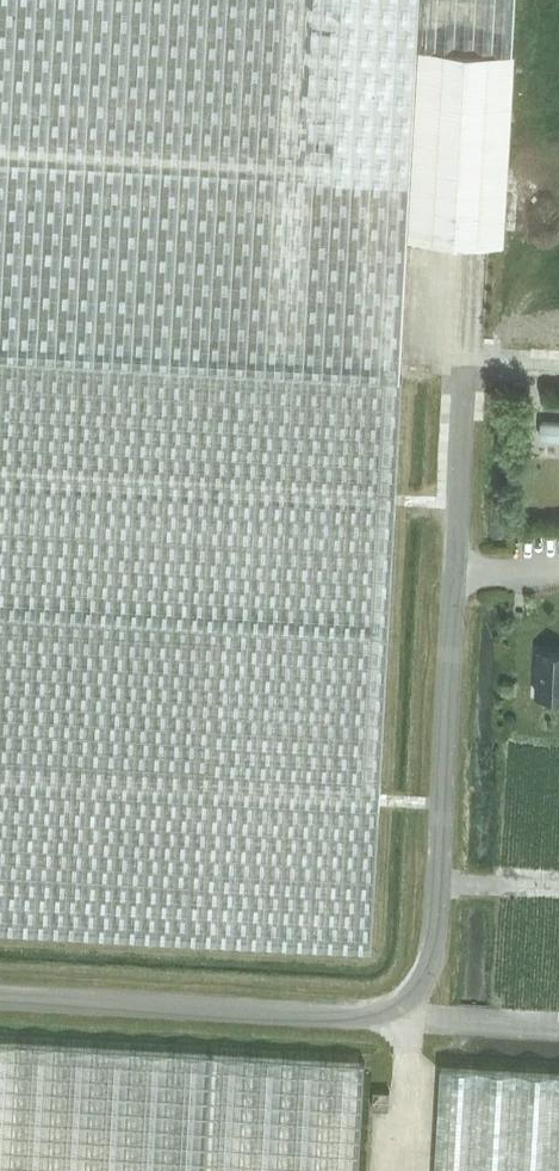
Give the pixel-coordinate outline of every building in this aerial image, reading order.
[(514,56),(517,0),(0,0),(0,359),(110,365),(401,380),(406,381),(411,245),(413,172),(418,53),(514,56)] [(514,56),(418,53),(413,172),(411,245),(506,247),(509,177),(514,73),(514,56)] [(0,359),(0,946),(202,957),(231,958),(292,962),(369,966),(382,720),(396,478),(399,430),(401,380),(0,359)] [(539,422),(538,439),(558,440),(558,423),(539,422)] [(537,654),(535,697),(558,699),(558,654),(537,654)] [(362,1108),(365,1064),(0,1042),(0,1170),(359,1170),(362,1108)] [(439,1070),(433,1170),(558,1170),(558,1076),(439,1070)] [(373,1091),(373,1109),(390,1110),(391,1092),(373,1091)]
